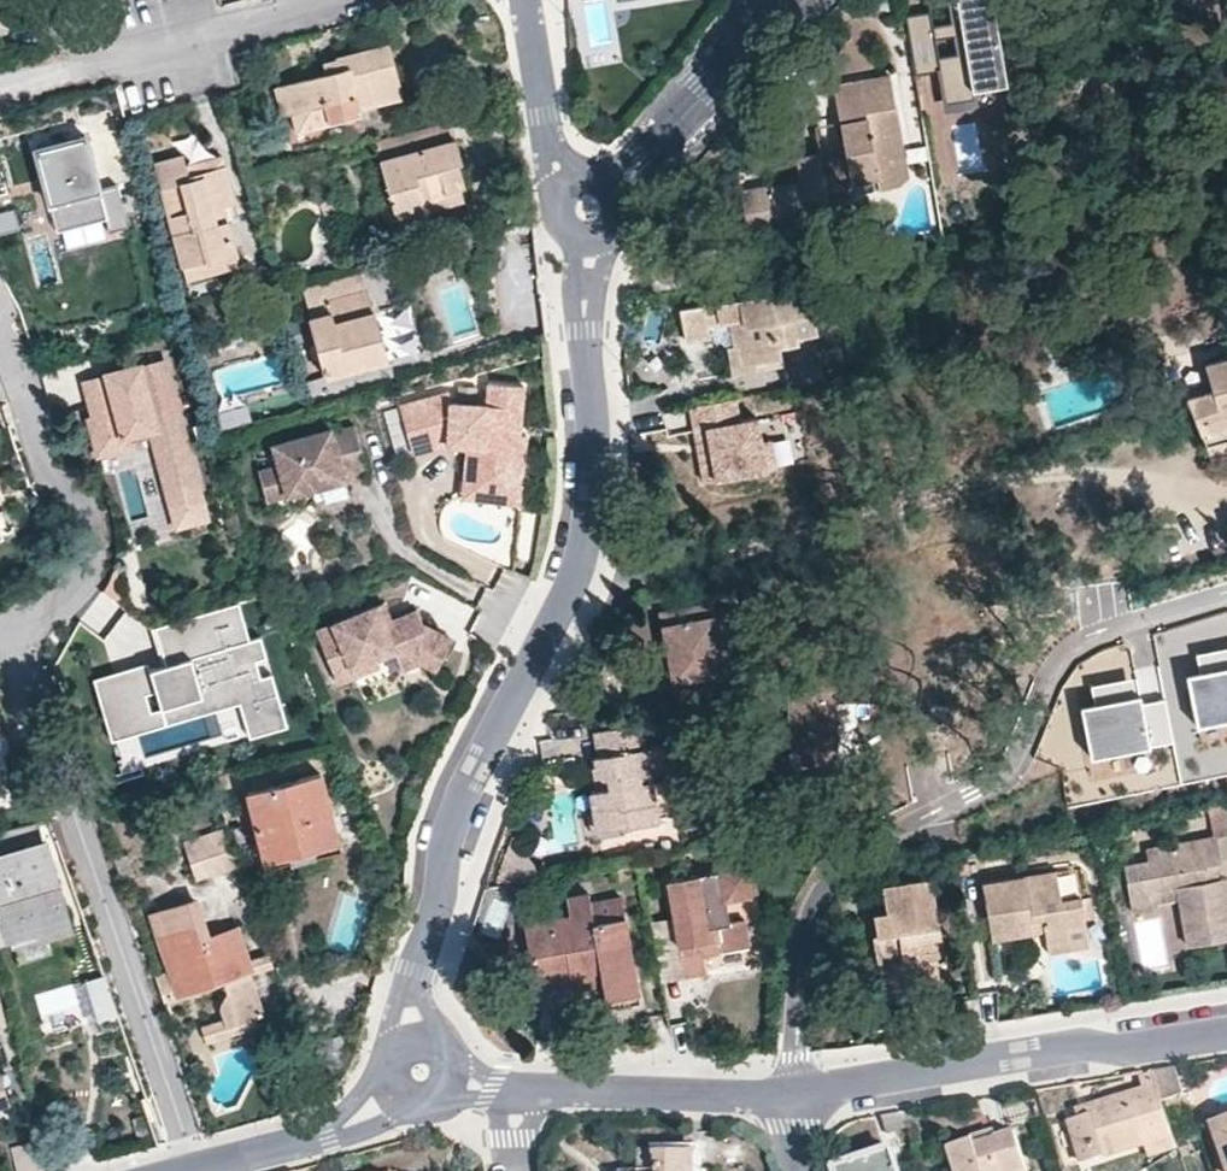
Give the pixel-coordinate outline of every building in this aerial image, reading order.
[(616,53),(607,0),(579,0),(578,0),(588,57),(616,53)] [(986,0),(926,0),(928,11),(905,15),(915,75),(939,70),(945,104),(975,99),(973,90),(972,83),(966,82),(963,78),(966,73),(972,72),(998,68),(986,0)] [(992,0),(986,0),(998,68),(972,72),(975,78),(972,83),(973,90),(1007,84),(992,0)] [(359,115),(358,108),(402,95),(389,44),(338,57),(340,70),(326,73),(285,84),(292,111),(297,132),(301,130),(359,115)] [(324,61),(326,73),(340,70),(338,57),(324,61)] [(285,84),(277,87),(284,115),(292,111),(285,84)] [(906,160),(893,84),(835,93),(840,122),(849,121),(850,131),(842,133),(845,154),(819,157),(821,167),(827,199),(855,195),(854,184),(875,181),(873,165),(906,160)] [(364,130),(359,115),(301,130),(297,132),(301,147),(364,130)] [(850,131),(849,121),(840,122),(842,133),(850,131)] [(83,135),(32,149),(53,228),(99,216),(105,238),(126,232),(114,185),(97,189),(83,135)] [(457,162),(463,161),(457,139),(447,142),(451,164),(457,162)] [(425,206),(424,198),(461,189),(464,187),(457,162),(451,164),(447,142),(380,160),(395,217),(425,210),(425,206)] [(184,155),(157,163),(183,264),(208,257),(209,261),(237,254),(229,221),(217,223),(213,208),(234,201),(225,165),(190,173),(187,165),(184,155)] [(187,165),(190,173),(225,165),(222,155),(187,165)] [(796,160),(798,179),(785,192),(774,194),(772,184),(741,189),(749,231),(777,227),(780,239),(832,231),(827,199),(821,167),(819,157),(819,156),(796,160)] [(741,189),(772,184),(774,194),(785,192),(798,179),(796,160),(739,169),(741,189)] [(893,175),(906,160),(873,165),(875,181),(854,184),(855,195),(895,188),(893,175)] [(424,198),(425,206),(463,197),(461,189),(424,198)] [(213,208),(217,223),(229,221),(239,218),(234,201),(213,208)] [(183,264),(186,276),(240,264),(237,254),(209,261),(208,257),(183,264)] [(652,266),(655,287),(681,284),(678,261),(652,266)] [(312,318),(311,321),(323,367),(352,359),(356,359),(359,367),(389,358),(369,290),(366,289),(360,267),(302,283),(312,318)] [(806,315),(801,288),(716,303),(720,323),(738,319),(739,326),(733,327),(736,347),(742,346),(745,364),(783,357),(782,348),(799,344),(798,339),(816,335),(813,314),(806,315)] [(739,326),(738,319),(720,323),(716,303),(704,305),(708,324),(707,338),(729,348),(736,347),(733,327),(739,326)] [(704,305),(680,309),(687,341),(707,338),(708,324),(704,305)] [(729,348),(732,374),(785,364),(783,357),(745,364),(742,346),(736,347),(729,348)] [(1223,356),(1223,357),(1210,363),(1217,390),(1192,396),(1199,422),(1211,465),(1226,460),(1226,355),(1223,356)] [(165,359),(87,380),(96,414),(91,416),(101,452),(132,443),(129,433),(153,426),(173,502),(201,494),(165,359)] [(323,367),(326,376),(359,367),(356,359),(352,359),(323,367)] [(525,386),(489,383),(488,405),(452,402),(449,391),(401,404),(414,453),(449,443),(468,445),(468,447),(465,484),(510,488),(513,455),(526,457),(528,435),(521,434),(512,434),(513,425),(522,426),(525,386)] [(738,396),(684,405),(698,487),(782,473),(776,437),(759,440),(756,420),(741,417),(738,396)] [(356,424),(332,431),(332,428),(274,444),(279,465),(259,470),(268,500),(345,479),(344,476),(368,470),(356,424)] [(522,426),(513,425),(512,434),(521,434),(522,426)] [(522,504),(526,457),(513,455),(510,488),(465,484),(464,499),(522,504)] [(17,535),(14,525),(8,526),(4,511),(0,512),(0,540),(17,535)] [(391,619),(384,601),(377,604),(385,622),(391,619)] [(385,622),(377,604),(316,630),(339,682),(355,675),(380,664),(377,656),(389,651),(421,638),(420,661),(435,669),(451,638),(423,623),(417,608),(391,619),(385,622)] [(712,604),(661,612),(666,646),(670,667),(671,680),(722,673),(712,604)] [(249,736),(287,724),(270,673),(258,676),(253,660),(264,656),(258,636),(247,639),(242,625),(217,633),(210,610),(152,628),(164,665),(149,670),(151,677),(156,694),(161,708),(202,695),(233,685),(238,702),(249,736)] [(420,661),(421,638),(389,651),(398,670),(416,663),(420,661)] [(1196,652),(1202,677),(1188,680),(1203,740),(1226,734),(1226,645),(1196,652)] [(670,667),(666,646),(659,646),(662,668),(670,667)] [(161,708),(156,694),(146,697),(150,711),(115,722),(103,684),(138,673),(140,680),(151,677),(149,670),(146,663),(91,680),(110,742),(238,702),(233,685),(202,695),(161,708)] [(1175,741),(1164,698),(1146,703),(1137,671),(1094,683),(1100,707),(1092,709),(1106,760),(1175,741)] [(150,711),(146,697),(140,680),(138,673),(103,684),(115,722),(150,711)] [(867,673),(787,676),(790,763),(837,762),(834,701),(867,700),(867,673)] [(608,782),(614,782),(616,785),(617,790),(595,794),(599,815),(603,834),(628,830),(661,824),(655,786),(672,783),(666,747),(649,750),(644,726),(599,734),(604,761),(597,762),(599,778),(603,782),(608,782)] [(340,850),(321,774),(249,792),(246,793),(262,858),(287,852),(290,862),(340,850)] [(672,783),(655,786),(661,824),(680,821),(672,783)] [(599,815),(591,817),(595,835),(603,834),(599,815)] [(6,926),(39,917),(43,932),(69,924),(38,820),(0,829),(0,907),(6,926)] [(628,830),(629,835),(681,826),(680,821),(661,824),(628,830)] [(193,867),(194,877),(240,862),(228,828),(184,842),(193,867)] [(1120,846),(1118,833),(1096,838),(1098,850),(1120,846)] [(1178,887),(1179,898),(1189,946),(1226,939),(1226,892),(1225,879),(1218,880),(1216,865),(1223,863),(1218,838),(1169,847),(1170,859),(1147,863),(1125,867),(1133,911),(1158,907),(1158,902),(1156,891),(1178,887)] [(1145,851),(1147,863),(1170,859),(1169,847),(1145,851)] [(344,864),(340,850),(290,862),(294,877),(344,864)] [(749,894),(757,892),(753,866),(744,867),(749,894)] [(744,867),(669,880),(684,977),(707,973),(704,954),(703,947),(720,945),(720,951),(749,947),(746,920),(730,922),(725,898),(749,894),(744,867)] [(1077,870),(1058,873),(1063,899),(1082,897),(1077,870)] [(1032,932),(1030,920),(1043,917),(1045,930),(1046,941),(1067,938),(1066,930),(1087,926),(1082,897),(1063,899),(1058,873),(984,884),(993,939),(1032,932)] [(886,912),(888,932),(877,933),(873,934),(878,966),(914,960),(918,984),(948,981),(931,878),(891,885),(893,902),(885,904),(886,912)] [(891,885),(882,886),(885,904),(893,902),(891,885)] [(1156,891),(1158,902),(1179,898),(1178,887),(1156,891)] [(590,891),(568,895),(571,916),(545,921),(524,924),(534,981),(601,970),(603,985),(605,999),(639,992),(623,899),(592,904),(590,891)] [(542,899),(545,921),(571,916),(568,895),(542,899)] [(253,971),(236,928),(208,938),(196,901),(152,913),(180,994),(224,980),(229,993),(222,1004),(226,1017),(229,1024),(254,1016),(265,1013),(251,974),(253,971)] [(886,912),(874,914),(877,933),(888,932),(886,912)] [(43,932),(39,917),(6,926),(12,947),(44,939),(43,932)] [(1030,920),(1032,932),(1045,930),(1043,917),(1030,920)] [(1087,926),(1066,930),(1067,938),(1046,941),(1049,953),(1073,950),(1090,947),(1087,926)] [(720,951),(720,945),(703,947),(704,954),(720,951)] [(878,966),(882,991),(918,984),(914,960),(878,966)] [(534,981),(535,991),(573,985),(574,990),(603,985),(601,970),(534,981)] [(104,974),(85,979),(97,1019),(117,1013),(104,974)] [(641,1003),(639,992),(605,999),(607,1009),(641,1003)] [(229,1024),(226,1017),(202,1026),(206,1041),(258,1023),(254,1016),(229,1024)] [(1159,1093),(1183,1086),(1176,1063),(1153,1067),(1151,1070),(1158,1089),(1159,1093)] [(1070,1120),(1084,1164),(1148,1145),(1145,1133),(1170,1125),(1159,1093),(1158,1089),(1090,1109),(1092,1115),(1081,1118),(1070,1120)] [(1210,1114),(1220,1141),(1226,1164),(1226,1108),(1210,1114)] [(1092,1115),(1090,1109),(1079,1112),(1081,1118),(1092,1115)] [(909,1129),(904,1112),(881,1116),(887,1135),(909,1129)] [(1210,1114),(1196,1119),(1205,1146),(1220,1141),(1210,1114)] [(1174,1137),(1170,1125),(1145,1133),(1148,1145),(1174,1137)] [(995,1140),(994,1133),(972,1140),(974,1146),(995,1140)] [(995,1140),(974,1146),(972,1140),(950,1147),(958,1170),(1024,1170),(1026,1170),(1015,1134),(995,1140)] [(836,1170),(901,1170),(894,1149),(835,1167),(836,1170)] [(695,1153),(640,1153),(640,1170),(695,1170),(695,1153)]
